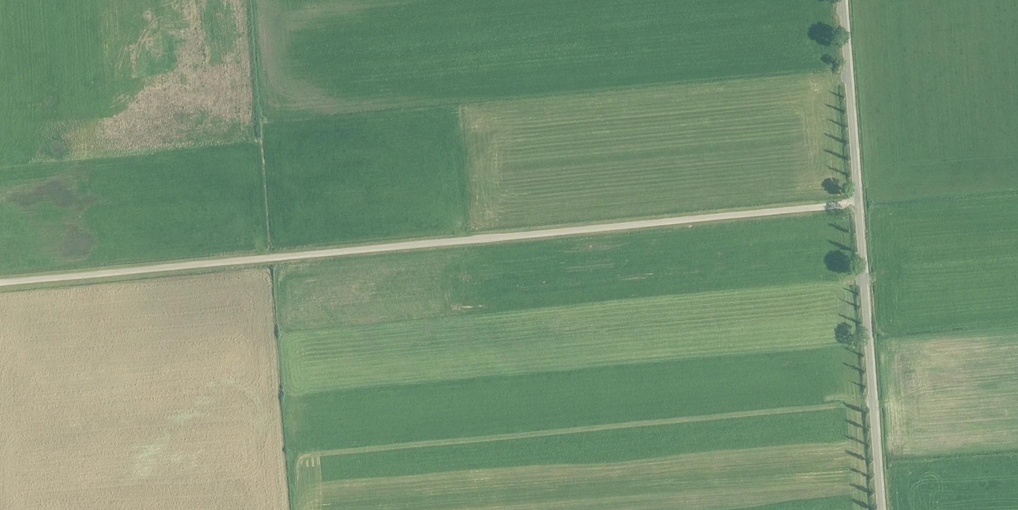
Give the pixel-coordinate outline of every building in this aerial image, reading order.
[(874,435),(867,435),(868,454),(875,453),(874,435)]
